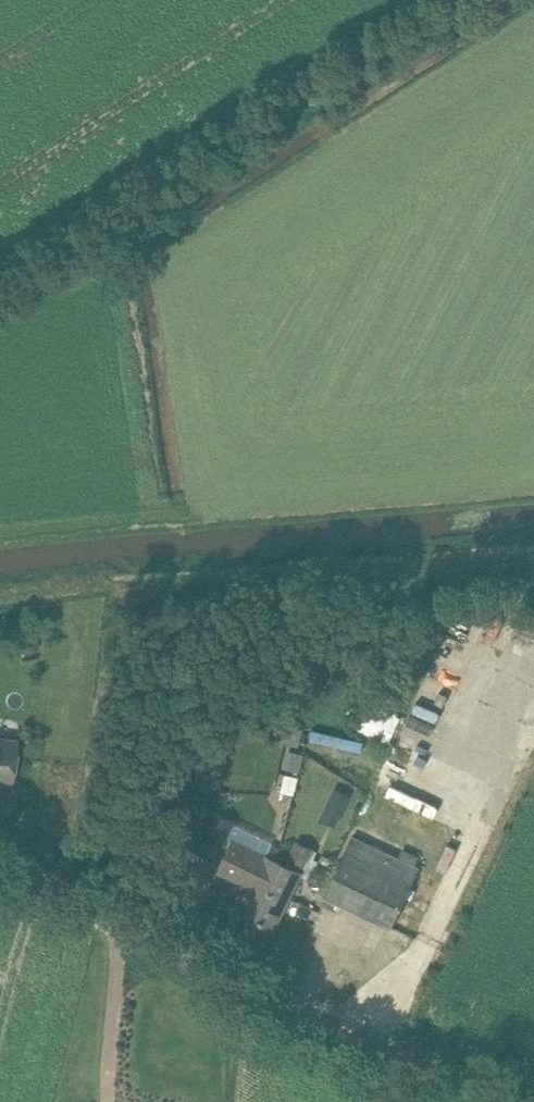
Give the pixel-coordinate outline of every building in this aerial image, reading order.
[(375,686),(355,727),(388,743),(400,718),(395,715),(402,699),(375,686)] [(12,781),(18,739),(0,737),(0,779),(12,781)] [(286,750),(282,767),(300,771),(304,754),(286,750)] [(285,774),(280,791),(294,795),(298,777),(285,774)] [(333,788),(326,803),(342,811),(350,796),(333,788)] [(390,926),(418,868),(353,837),(325,895),(390,926)] [(245,914),(275,928),(314,847),(298,840),(286,865),(275,860),(280,850),(272,846),(266,857),(233,840),(219,870),(257,889),(245,914)]
